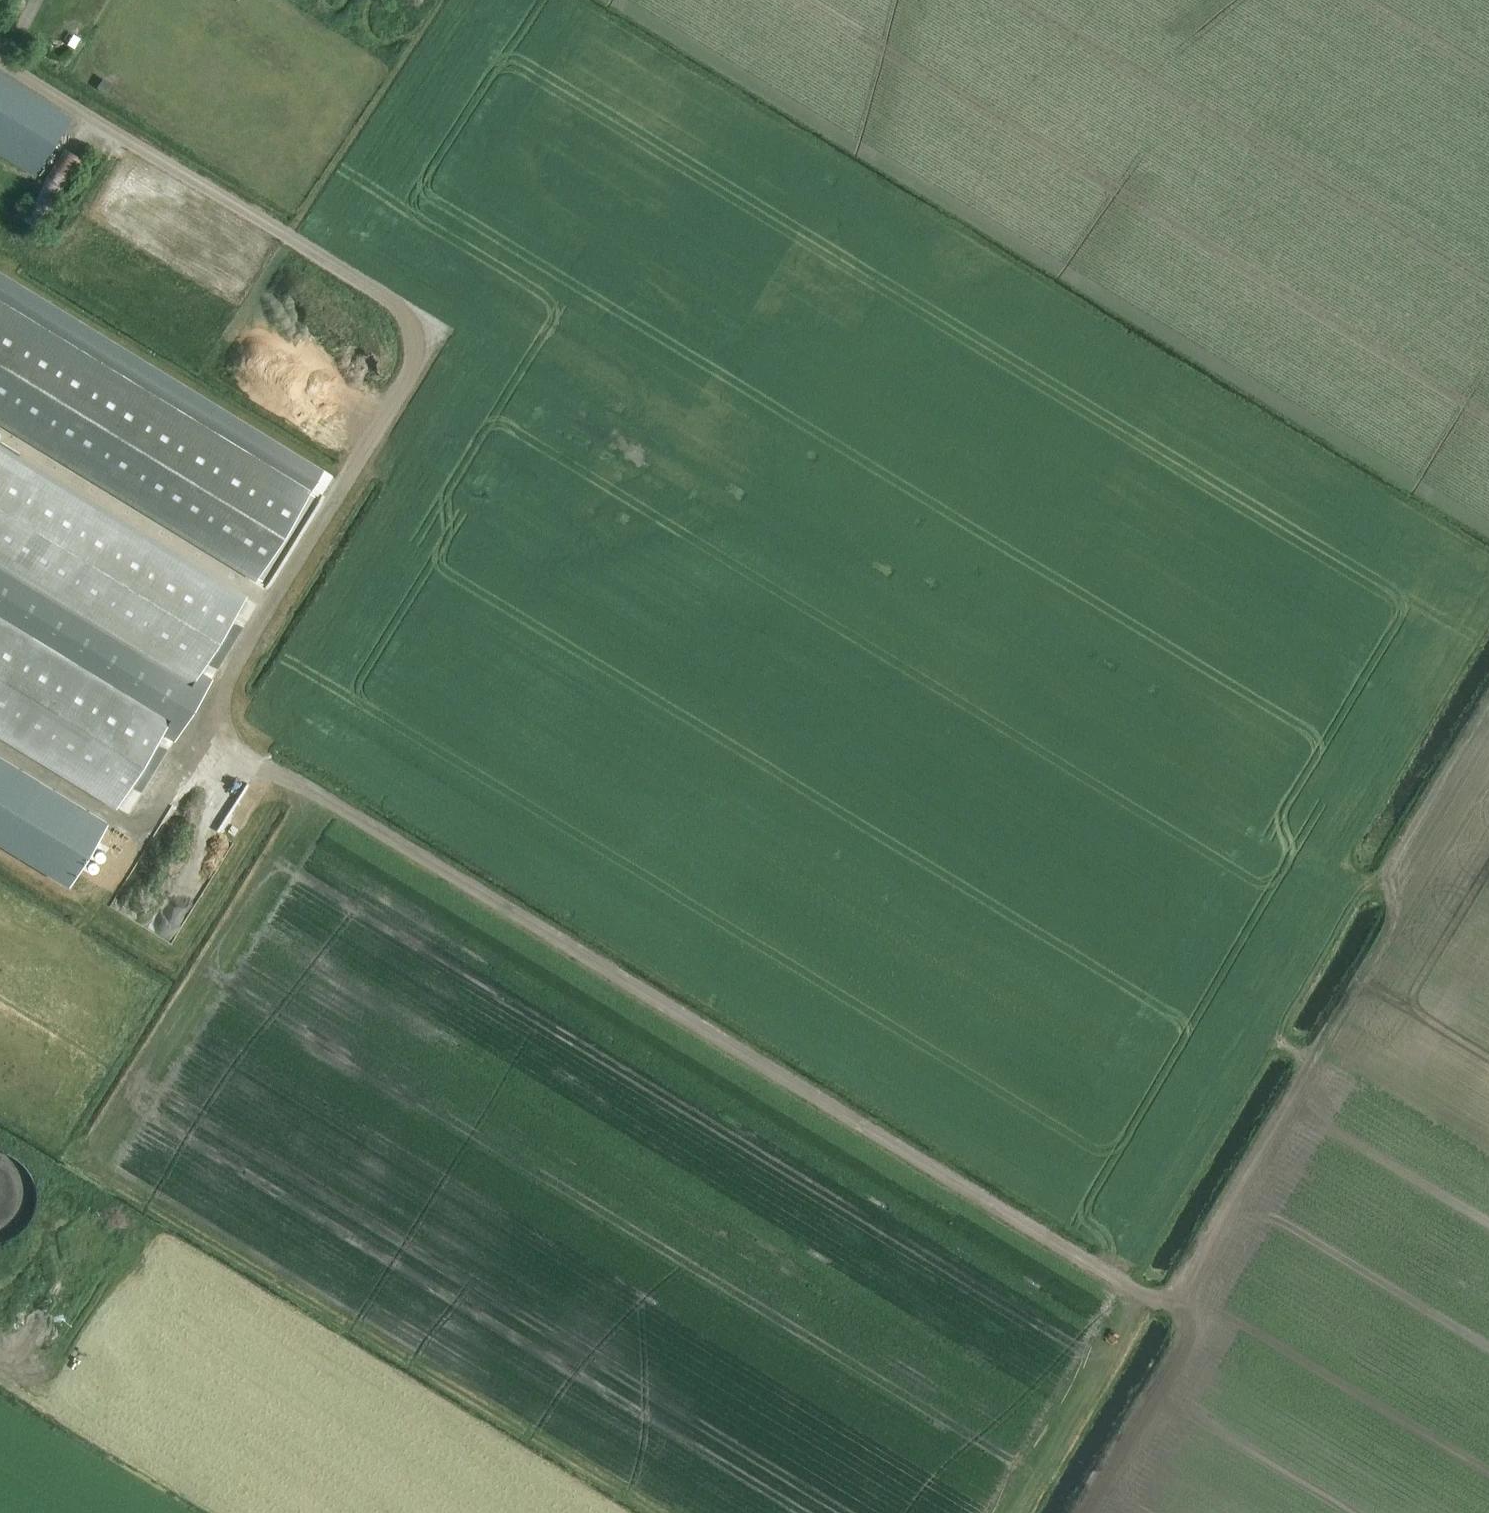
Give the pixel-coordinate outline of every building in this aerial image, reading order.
[(71,115),(0,71),(0,155),(34,176),(71,115)] [(40,232),(84,162),(65,150),(21,220),(40,232)] [(0,298),(0,427),(255,583),(313,489),(0,298)] [(250,595),(0,442),(0,564),(197,683),(209,662),(218,667),(244,625),(235,619),(250,595)] [(161,742),(175,718),(0,611),(0,733),(122,806),(134,787),(141,791),(169,747),(161,742)] [(70,886),(108,823),(0,757),(0,844),(70,886)]
